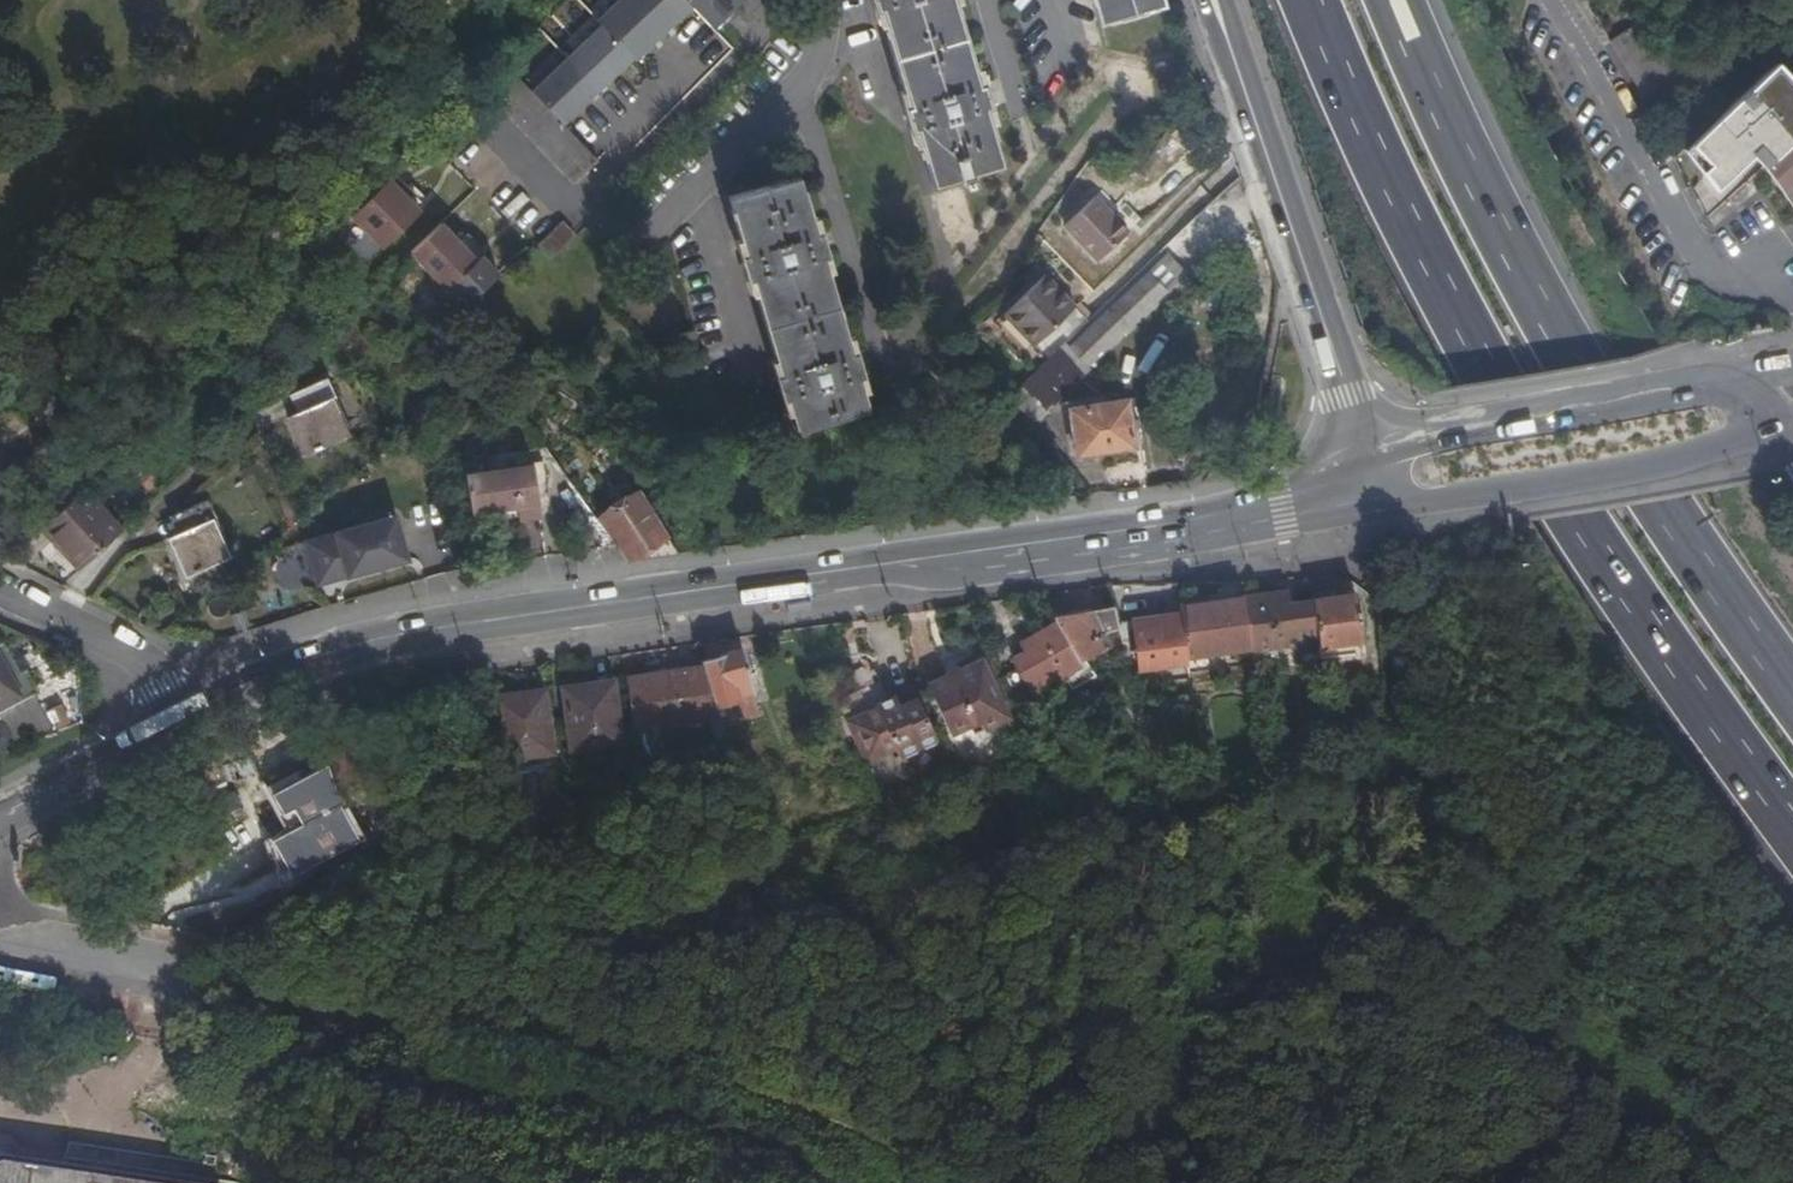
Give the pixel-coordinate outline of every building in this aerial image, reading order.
[(632,56),(634,58),(690,3),(687,0),(617,0),(596,20),(601,25),(632,56)] [(933,185),(961,178),(963,186),(974,183),(971,174),(1003,166),(955,0),(879,0),(933,185)] [(1163,0),(1093,0),(1099,21),(1163,3),(1163,0)] [(1663,2),(1652,4),(1655,17),(1666,16),(1663,2)] [(1613,45),(1640,91),(1639,91),(1650,113),(1693,88),(1648,14),(1609,39),(1613,45)] [(632,56),(601,25),(532,94),(563,125),(632,56)] [(563,125),(532,94),(505,67),(481,90),(575,183),(598,160),(563,125)] [(1737,192),(1764,166),(1719,115),(1692,141),(1737,192)] [(1792,205),(1792,204),(1792,139),(1764,166),(1792,205)] [(1673,158),(1689,187),(1710,171),(1689,144),(1673,158)] [(1706,221),(1731,197),(1710,171),(1689,187),(1706,221)] [(354,217),(384,248),(422,211),(404,193),(409,188),(397,175),(354,217)] [(867,411),(799,177),(729,197),(798,431),(867,411)] [(1099,260),(1129,231),(1096,197),(1067,226),(1099,260)] [(476,258),(443,222),(413,251),(446,287),(476,258)] [(539,247),(553,260),(577,235),(564,222),(539,247)] [(1010,396),(1037,427),(1051,415),(1050,414),(1092,374),(1089,371),(1188,275),(1169,256),(1071,351),(1064,345),(1049,359),(1010,396)] [(1049,359),(1064,345),(1090,320),(1044,274),(1004,313),(1049,359)] [(325,376),(296,390),(305,408),(297,411),(287,416),(305,453),(346,435),(328,398),(335,394),(325,376)] [(305,408),(296,390),(289,393),(297,411),(305,408)] [(352,431),(335,394),(328,398),(346,435),(352,431)] [(1137,448),(1130,401),(1072,408),(1078,456),(1137,448)] [(463,473),(470,515),(515,508),(516,516),(517,519),(538,515),(528,463),(463,473)] [(592,516),(613,545),(626,562),(676,554),(637,490),(636,491),(633,488),(624,493),(627,497),(617,504),(614,500),(592,516)] [(42,528),(81,569),(121,530),(83,489),(42,528)] [(206,496),(176,510),(184,527),(176,531),(167,535),(184,573),(225,554),(208,517),(214,514),(206,496)] [(515,508),(470,515),(472,524),(516,516),(515,508)] [(184,527),(176,510),(168,513),(176,531),(184,527)] [(232,552),(214,514),(208,517),(225,554),(232,552)] [(306,542),(315,579),(332,574),(335,581),(377,569),(409,560),(398,517),(306,542)] [(332,574),(315,579),(317,586),(335,581),(332,574)] [(1280,604),(1290,603),(1288,591),(1278,592),(1280,604)] [(1319,641),(1313,599),(1290,603),(1280,604),(1278,592),(1246,596),(1253,646),(1253,650),(1319,641)] [(1355,594),(1313,599),(1319,641),(1319,647),(1362,641),(1355,594)] [(1253,646),(1246,596),(1181,605),(1182,614),(1187,655),(1253,646)] [(1121,640),(1114,607),(1054,616),(1057,621),(1082,662),(1084,660),(1121,640)] [(1187,655),(1182,614),(1133,620),(1140,669),(1188,663),(1187,655)] [(1094,676),(1084,660),(1082,662),(1057,621),(1022,641),(1027,650),(1031,657),(1018,665),(1002,674),(1015,701),(1063,675),(1071,689),(1094,676)] [(1319,647),(1321,659),(1364,653),(1362,641),(1319,647)] [(11,645),(0,651),(0,705),(40,684),(30,665),(20,671),(15,662),(19,659),(11,645)] [(742,649),(701,660),(702,666),(714,706),(737,700),(742,717),(760,712),(746,669),(748,668),(742,649)] [(1031,657),(1027,650),(1013,657),(1018,665),(1031,657)] [(954,671),(957,670),(951,658),(938,664),(943,675),(924,684),(927,691),(957,676),(954,671)] [(978,660),(957,670),(954,671),(957,676),(927,691),(949,735),(977,721),(982,729),(1006,717),(978,660)] [(714,706),(702,666),(630,676),(638,727),(650,725),(708,717),(717,716),(714,706)] [(624,742),(614,679),(562,688),(573,750),(624,742)] [(934,738),(913,692),(910,687),(884,700),(876,683),(863,689),(872,709),(845,722),(865,762),(892,749),(897,758),(928,743),(928,741),(934,738)] [(555,754),(545,691),(495,699),(506,761),(555,754)] [(719,723),(717,716),(708,717),(711,726),(719,723)] [(724,741),(719,723),(711,726),(719,754),(729,752),(724,741)] [(638,727),(642,758),(653,753),(650,725),(638,727)] [(653,753),(642,758),(643,762),(654,761),(653,753)] [(338,807),(298,828),(300,832),(340,810),(338,807)] [(300,832),(273,846),(286,870),(352,834),(340,810),(300,832)] [(300,832),(298,828),(271,842),(273,846),(300,832)] [(352,834),(286,870),(290,879),(356,842),(352,834)] [(56,1169),(32,1163),(25,1160),(12,1156),(1,1158),(0,1159),(0,1182),(143,1182),(56,1169)]
